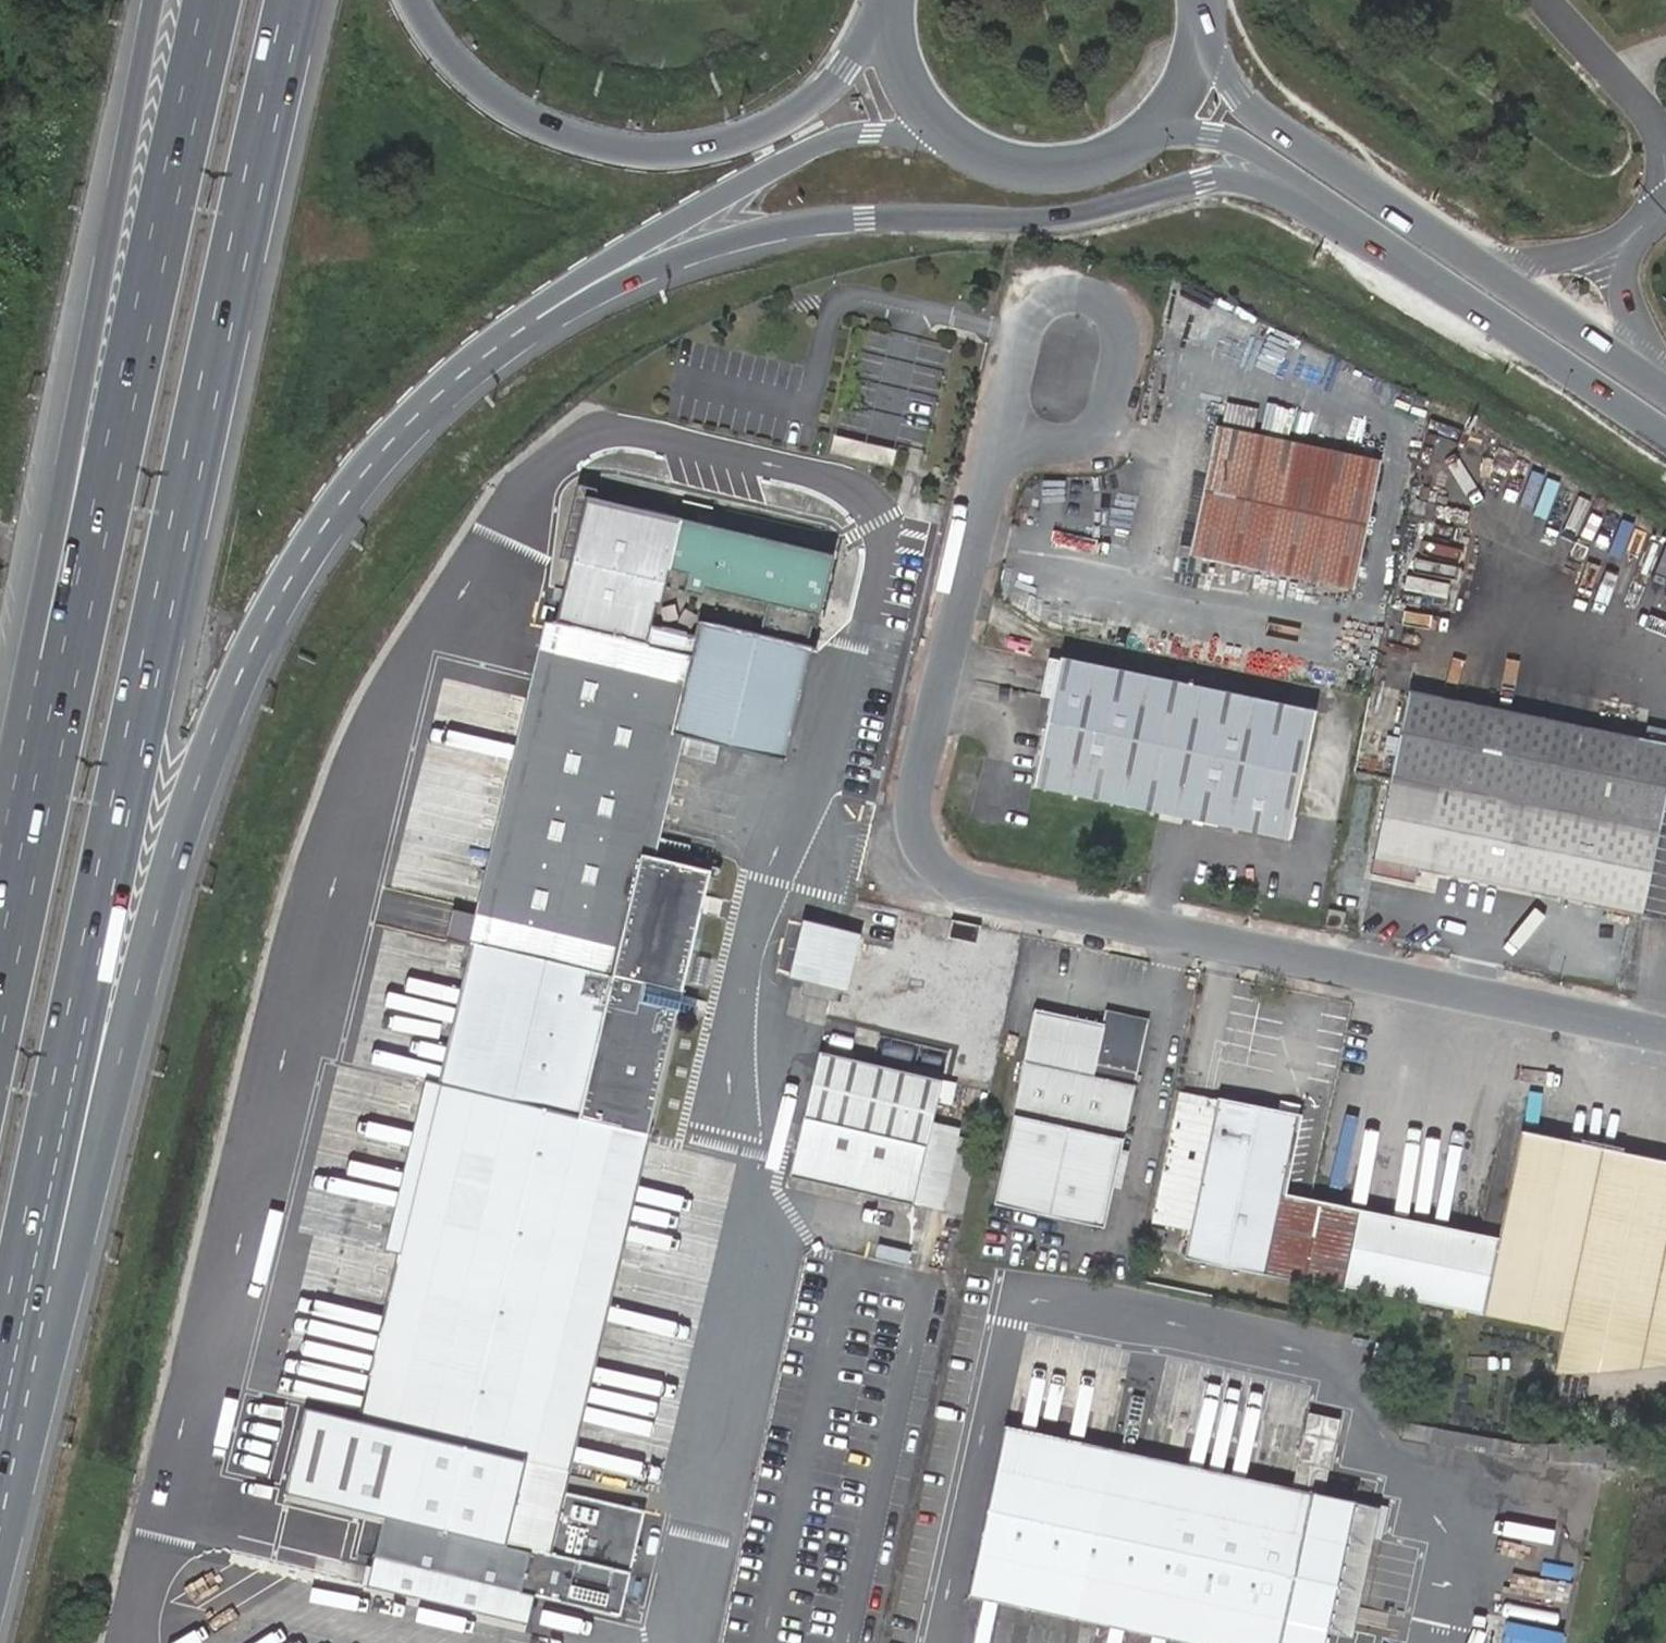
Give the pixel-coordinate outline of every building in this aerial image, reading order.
[(1220,425),(1193,557),(1354,590),(1380,459),(1220,425)] [(532,1590),(618,1610),(641,1513),(558,1492),(703,872),(640,855),(671,732),(781,760),(828,560),(578,498),(440,1085),(423,1080),(385,1241),(403,1245),(361,1424),(305,1411),(287,1489),(386,1513),(369,1582),(525,1619),(532,1590)] [(1033,788),(1287,841),(1313,712),(1061,659),(1033,788)] [(1373,859),(1420,868),(1642,915),(1665,795),(1665,725),(1645,720),(1641,741),(1407,690),(1373,859)] [(1420,868),(1373,859),(1369,875),(1416,885),(1420,868)] [(843,989),(858,931),(799,917),(785,975),(843,989)] [(979,927),(950,921),(947,940),(975,945),(979,927)] [(1103,1027),(1035,1013),(1012,1118),(1124,1141),(1149,1020),(1106,1011),(1103,1027)] [(914,1206),(944,1081),(822,1052),(792,1177),(914,1206)] [(1216,1099),(1179,1091),(1147,1250),(1183,1257),(1216,1099)] [(1279,1112),(1216,1099),(1183,1257),(1342,1290),(1343,1286),(1370,1292),(1385,1215),(1311,1199),(1285,1194),(1301,1116),(1298,1116),(1279,1112)] [(1300,1105),(1280,1101),(1279,1112),(1298,1116),(1300,1105)] [(1327,1121),(1301,1116),(1285,1194),(1311,1199),(1327,1121)] [(1124,1141),(1012,1118),(994,1205),(1106,1228),(1124,1141)] [(1385,1215),(1370,1292),(1565,1333),(1569,1308),(1665,1328),(1665,1164),(1522,1134),(1501,1239),(1385,1215)] [(1557,1374),(1665,1364),(1665,1328),(1569,1308),(1565,1333),(1557,1374)] [(1205,1642),(1307,1642),(1309,1632),(1338,1504),(994,1430),(958,1590),(1205,1642)] [(1301,1475),(1328,1481),(1337,1442),(1309,1436),(1301,1475)] [(1366,1511),(1338,1504),(1309,1632),(1338,1638),(1366,1511)] [(1507,1621),(1502,1642),(1561,1642),(1563,1633),(1507,1621)]
